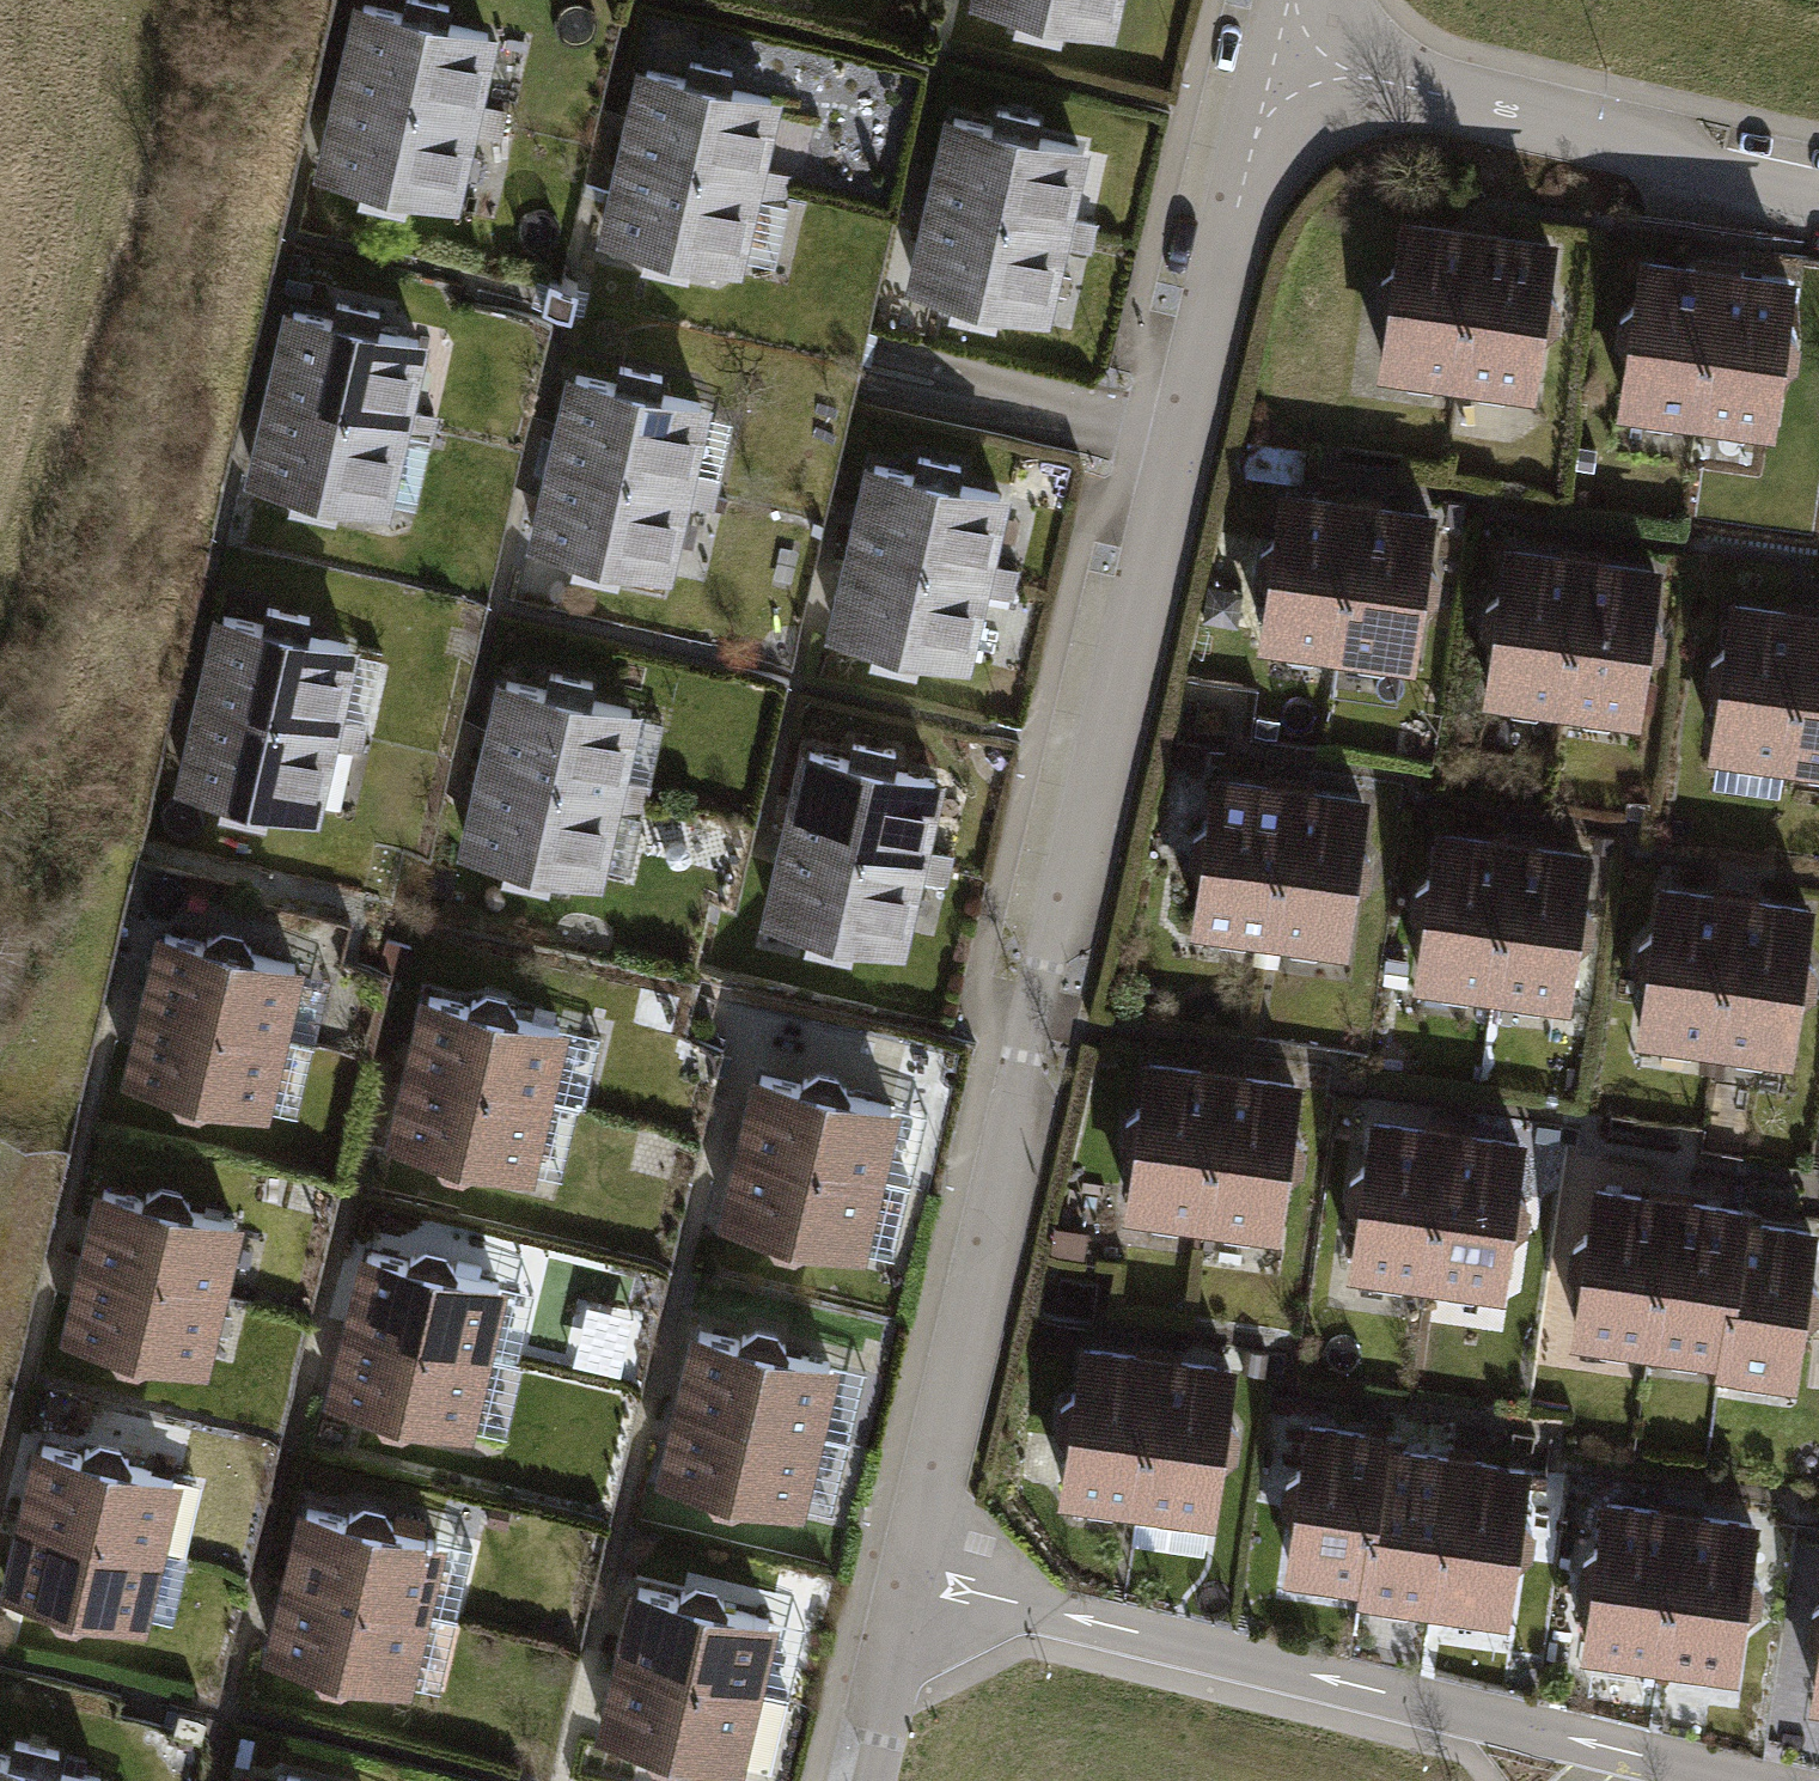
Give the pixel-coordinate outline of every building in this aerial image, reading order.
[(497,35),(451,24),(456,5),(435,0),(409,0),(405,14),(362,4),(343,83),(506,120),(508,110),(481,104),(497,35)] [(1122,0),(1021,0),(1025,1),(1021,21),(1067,32),(1072,12),(1117,22),(1122,0)] [(765,168),(781,100),(735,89),(740,70),(694,59),(690,78),(646,68),(627,147),(790,185),(792,175),(765,168)] [(414,183),(460,194),(476,125),(503,131),(505,121),(343,83),(324,162),(368,172),(364,192),(410,202),(414,183)] [(1073,218),(1089,149),(1043,138),(1048,119),(1002,108),(997,128),(953,117),(935,196),(1097,234),(1100,224),(1073,218)] [(699,248),(745,258),(761,189),(788,196),(790,185),(627,148),(609,227),(653,237),(648,256),(694,267),(699,248)] [(1006,297),(1052,307),(1068,239),(1095,245),(1097,234),(934,197),(916,276),(960,286),(955,305),(1001,316),(1006,297)] [(1381,351),(1462,359),(1474,221),(1394,213),(1381,351)] [(1462,359),(1542,366),(1555,228),(1474,221),(1462,359)] [(1617,385),(1697,392),(1710,254),(1630,246),(1617,385)] [(1697,392),(1778,400),(1791,261),(1710,254),(1697,392)] [(582,288),(554,282),(548,306),(577,313),(582,288)] [(410,410),(426,341),(380,330),(384,311),(339,300),(334,320),(290,309),(272,388),(434,426),(437,416),(410,410)] [(695,476),(711,407),(665,396),(670,377),(624,366),(620,386),(576,376),(557,455),(720,492),(722,482),(695,476)] [(343,489),(389,499),(405,430),(432,437),(434,426),(272,389),(253,468),(297,478),(293,497),(339,508),(343,489)] [(629,555),(675,566),(691,497),(717,503),(720,493),(557,455),(539,534),(583,544),(578,564),(624,574),(629,555)] [(994,565),(1010,497),(964,486),(968,467),(923,456),(918,475),(874,465),(856,544),(1018,582),(1021,572),(994,565)] [(1258,620),(1338,629),(1355,492),(1275,482),(1258,620)] [(1338,629),(1419,639),(1435,501),(1355,492),(1338,629)] [(1477,671),(1557,680),(1574,543),(1493,533),(1477,671)] [(1557,680),(1638,690),(1654,552),(1574,543),(1557,680)] [(927,645),(973,655),(989,586),(1016,593),(1018,582),(855,544),(837,624),(881,634),(876,653),(922,664),(927,645)] [(1705,728),(1785,737),(1800,600),(1720,591),(1705,728)] [(1818,741),(1818,602),(1800,600),(1785,737),(1818,741)] [(339,716),(355,647),(310,636),(314,617),(268,606),(264,626),(220,615),(201,694),(364,732),(366,722),(339,716)] [(626,782),(642,713),(596,703),(601,683),(555,673),(550,692),(506,682),(488,761),(650,799),(653,789),(626,782)] [(273,795),(319,805),(335,736),(362,743),(364,732),(201,695),(183,774),(227,784),(222,803),(268,814),(273,795)] [(1203,741),(1171,736),(1168,758),(1199,762),(1203,741)] [(929,852),(945,783),(899,772),(904,753),(858,742),(853,762),(809,751),(791,830),(954,868),(956,858),(929,852)] [(559,861),(605,872),(621,803),(648,809),(650,799),(488,761),(469,840),(513,851),(509,870),(554,881),(559,861)] [(1183,905),(1263,917),(1284,780),(1204,768),(1183,905)] [(1263,917),(1343,929),(1364,792),(1284,780),(1263,917)] [(1405,957),(1485,969),(1506,832),(1426,820),(1405,957)] [(862,931),(908,941),(924,873),(951,879),(953,868),(791,831),(772,910),(816,920),(812,940),(858,950),(862,931)] [(1485,969),(1565,981),(1586,844),(1506,832),(1485,969)] [(1627,1011),(1707,1023),(1728,886),(1648,873),(1627,1011)] [(1707,1023),(1787,1035),(1808,898),(1728,886),(1707,1023)] [(285,1040),(303,967),(255,955),(257,949),(249,937),(221,930),(210,937),(209,943),(169,933),(151,1007),(285,1040)] [(412,944),(384,937),(378,962),(406,969),(412,944)] [(550,1104),(567,1031),(519,1019),(521,1013),(514,1001),(485,994),(474,1002),(473,1007),(433,997),(415,1071),(550,1104)] [(220,1101),(268,1113),(286,1040),(151,1007),(133,1082),(173,1091),(171,1096),(178,1108),(206,1115),(218,1108),(220,1101)] [(1117,1188),(1197,1198),(1215,1061),(1135,1050),(1117,1188)] [(1197,1198),(1277,1209),(1296,1071),(1215,1061),(1197,1198)] [(484,1166),(532,1177),(550,1104),(415,1072),(397,1146),(437,1155),(436,1161),(442,1172),(471,1179),(482,1172),(484,1166)] [(882,1185),(900,1112),(852,1100),(853,1094),(846,1082),(818,1075),(806,1082),(805,1088),(765,1078),(747,1152),(882,1185)] [(1339,1249),(1419,1260),(1437,1122),(1357,1112),(1339,1249)] [(1419,1260),(1499,1270),(1517,1133),(1437,1122),(1419,1260)] [(816,1246),(864,1258),(882,1185),(747,1152),(729,1226),(769,1236),(768,1241),(774,1253),(803,1260),(814,1253),(816,1246)] [(1567,1312),(1647,1323),(1665,1185),(1585,1175),(1567,1312)] [(1647,1323),(1727,1333),(1743,1210),(1745,1196),(1665,1185),(1647,1323)] [(225,1297),(242,1224),(194,1212),(196,1206),(189,1194),(160,1187),(149,1194),(148,1200),(108,1190),(90,1264),(225,1297)] [(1804,1359),(1818,1249),(1818,1220),(1743,1210),(1727,1333),(1724,1348),(1804,1359)] [(1087,1236),(1056,1231),(1052,1252),(1083,1258),(1087,1236)] [(490,1361),(507,1288),(459,1277),(461,1270),(454,1258),(425,1251),(414,1259),(413,1264),(373,1255),(355,1329),(490,1361)] [(159,1358),(207,1370),(224,1297),(90,1264),(72,1338),(112,1348),(110,1353),(117,1365),(145,1372),(157,1365),(159,1358)] [(424,1423),(472,1434),(490,1361),(355,1329),(337,1403),(377,1412),(375,1418),(382,1430),(410,1436),(422,1429),(424,1423)] [(822,1440),(840,1367),(792,1355),(793,1349),(786,1337),(757,1330),(746,1337),(745,1343),(705,1333),(687,1407),(822,1440)] [(1053,1480),(1133,1490),(1152,1353),(1072,1342),(1053,1480)] [(1133,1490),(1213,1501),(1232,1363),(1152,1353),(1133,1490)] [(756,1501),(804,1513),(822,1440),(687,1407),(669,1481),(709,1491),(707,1496),(714,1508),(742,1515),(754,1508),(756,1501)] [(1272,1550),(1352,1560),(1369,1435),(1370,1423),(1290,1412),(1272,1550)] [(1351,1573),(1431,1583),(1449,1446),(1369,1435),(1352,1560),(1351,1573)] [(163,1553),(180,1480),(133,1468),(134,1462),(127,1450),(98,1443),(87,1451),(86,1456),(46,1446),(28,1520),(163,1553)] [(1431,1583),(1511,1594),(1529,1456),(1449,1446),(1431,1583)] [(1575,1627),(1655,1638),(1674,1500),(1594,1490),(1575,1627)] [(1655,1638),(1736,1648),(1754,1511),(1674,1500),(1655,1638)] [(428,1616),(446,1543),(398,1531),(399,1525),(392,1513),(364,1506),(352,1514),(351,1519),(312,1509),(293,1583),(428,1616)] [(97,1614),(145,1626),(162,1553),(28,1520),(10,1594),(50,1604),(48,1609),(55,1621),(83,1628),(95,1621),(97,1614)] [(362,1677),(410,1689),(428,1616),(293,1584),(275,1657),(315,1667),(314,1672),(320,1684),(349,1691),(360,1684),(362,1677)] [(761,1695),(778,1622),(730,1611),(732,1604),(725,1592),(696,1585),(685,1593),(684,1598),(644,1589),(626,1663),(761,1695)] [(695,1757),(743,1768),(760,1695),(626,1663),(608,1737),(647,1746),(646,1752),(653,1764),(681,1770),(693,1763),(695,1757)] [(211,1720),(183,1714),(177,1738),(205,1745),(211,1720)] [(63,1775),(68,1754),(18,1742),(13,1763),(0,1760),(0,1780),(88,1780),(63,1775)]
